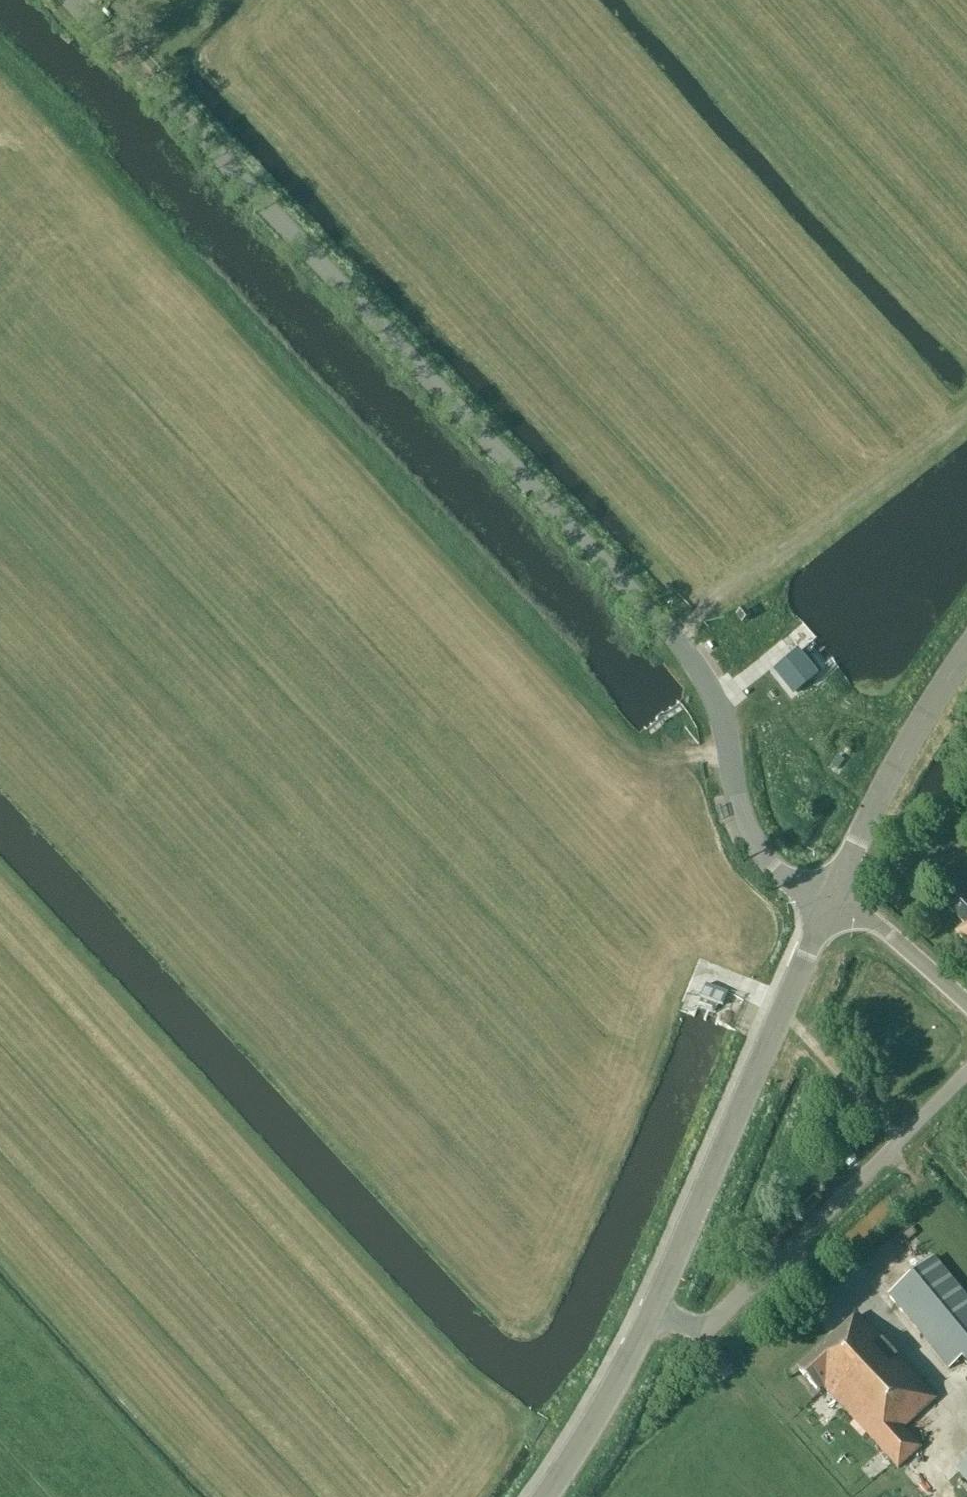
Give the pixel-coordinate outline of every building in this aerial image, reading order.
[(814,680),(794,655),(778,667),(798,693),(814,680)] [(956,885),(941,900),(965,924),(956,932),(966,943),(966,896),(956,885)] [(691,963),(684,977),(707,987),(713,973),(691,963)] [(935,1258),(889,1296),(950,1369),(963,1357),(966,1362),(966,1297),(935,1258)] [(859,1315),(798,1370),(820,1393),(825,1389),(899,1468),(921,1448),(904,1429),(936,1399),(859,1315)] [(953,1408),(966,1423),(966,1394),(953,1408)]
